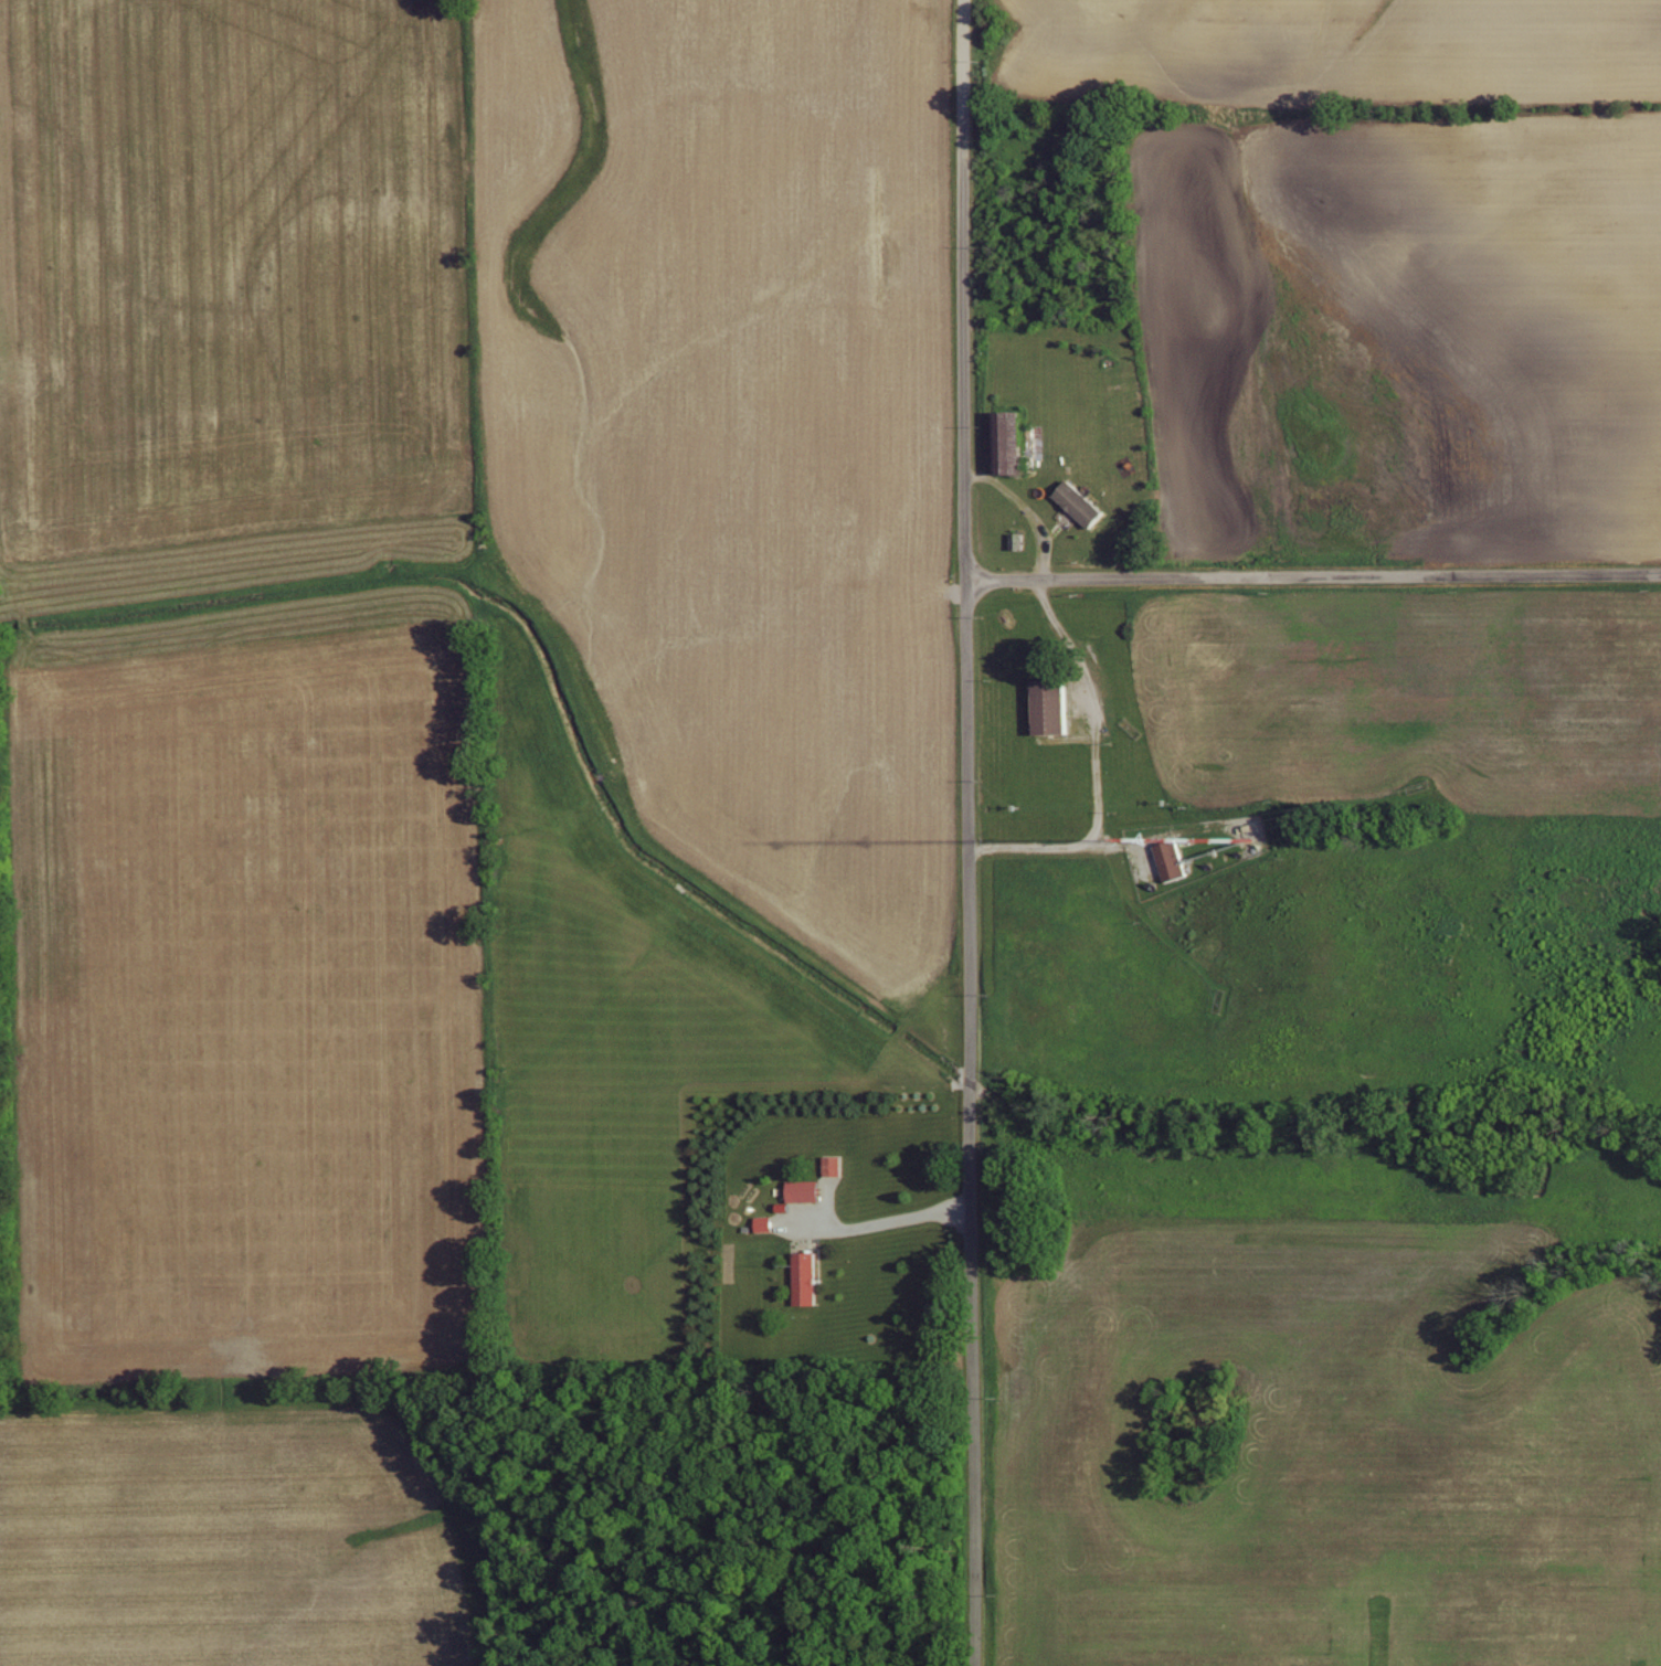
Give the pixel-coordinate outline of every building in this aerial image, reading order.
[(988,410),(990,472),(1017,471),(1016,409),(988,410)] [(1103,508),(1062,478),(1048,496),(1089,526),(1103,508)] [(1028,733),(1062,732),(1061,679),(1027,680),(1028,733)] [(1183,870),(1170,835),(1148,843),(1161,879),(1183,870)] [(837,1153),(820,1154),(821,1173),(838,1173),(837,1153)] [(816,1178),(783,1177),(783,1199),(815,1199),(816,1178)] [(769,1213),(752,1214),(753,1230),(769,1229),(769,1213)] [(792,1303),(813,1302),(812,1249),(791,1250),(792,1303)]
